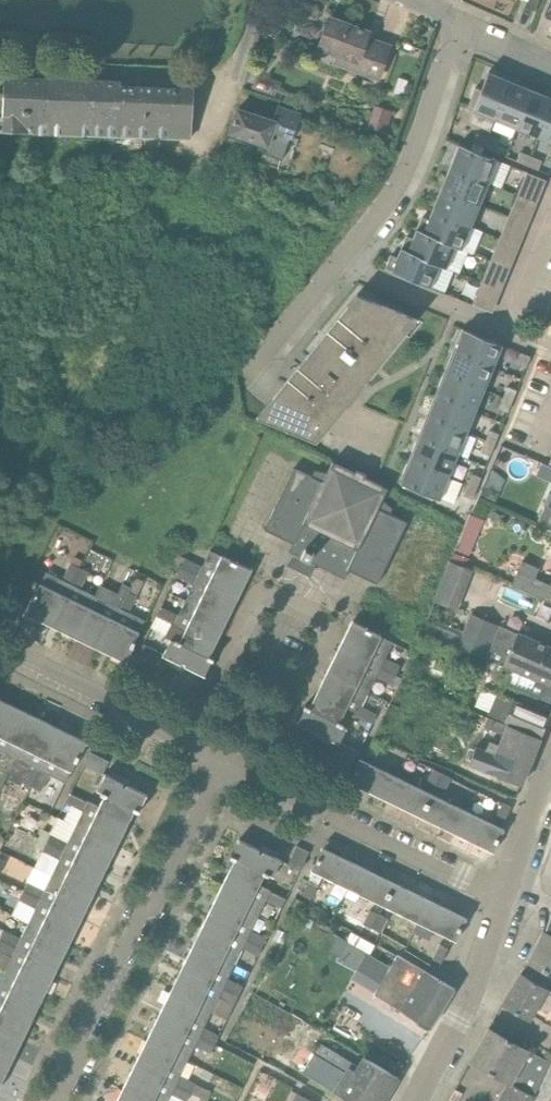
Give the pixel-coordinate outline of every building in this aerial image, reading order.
[(536,11),(540,0),(528,0),(525,7),(536,11)] [(333,65),(378,80),(389,50),(366,42),(370,31),(330,17),(319,48),(337,55),(333,65)] [(475,111),(496,120),(511,82),(490,73),(491,73),(489,72),(481,90),(475,87),(469,107),(474,108),(473,112),(474,112),(475,111)] [(177,137),(192,137),(194,89),(121,87),(122,79),(5,75),(4,93),(0,93),(0,130),(36,132),(177,137)] [(496,120),(517,129),(533,91),(511,82),(496,120)] [(539,138),(550,109),(550,98),(533,91),(517,129),(539,138)] [(294,138),(294,137),(301,116),(278,108),(274,121),(239,109),(230,133),(264,144),(263,148),(280,154),(286,136),(294,138)] [(550,143),(550,109),(539,138),(550,143)] [(473,143),(484,148),(488,139),(477,134),(473,143)] [(221,162),(245,171),(253,148),(229,138),(221,162)] [(484,148),(495,152),(499,143),(488,139),(484,148)] [(450,167),(489,183),(497,163),(498,163),(499,161),(459,145),(450,167)] [(517,161),(528,166),(531,157),(521,152),(517,161)] [(528,166),(539,170),(542,161),(531,157),(528,166)] [(441,189),(480,205),(489,183),(450,167),(441,189)] [(545,180),(529,174),(525,184),(540,190),(545,180)] [(432,211),(471,227),(480,205),(441,189),(432,211)] [(512,218),(527,224),(530,215),(516,209),(512,218)] [(417,230),(455,247),(463,250),(463,248),(471,227),(432,211),(429,219),(422,217),(417,230)] [(508,228),(522,234),(527,224),(512,218),(508,228)] [(401,249),(440,266),(447,269),(448,267),(447,267),(455,247),(417,230),(413,238),(407,236),(401,249)] [(385,269),(431,288),(432,286),(431,286),(440,266),(401,249),(398,258),(391,255),(385,269)] [(494,262),(509,268),(513,258),(498,252),(494,262)] [(490,272),(505,278),(509,268),(494,262),(490,272)] [(317,442),(365,383),(417,319),(357,295),(257,418),(317,442)] [(476,306),(491,312),(495,302),(481,296),(476,306)] [(453,352),(493,368),(502,347),(503,348),(503,346),(462,329),(453,352)] [(444,374),(484,390),(493,368),(453,352),(444,374)] [(517,364),(526,368),(531,357),(522,353),(517,364)] [(435,395),(475,412),(484,390),(444,374),(435,395)] [(503,398),(513,401),(517,391),(508,387),(503,398)] [(426,417),(467,434),(475,412),(435,395),(426,417)] [(499,409),(508,413),(513,401),(503,398),(499,409)] [(417,439),(458,455),(467,434),(426,417),(417,439)] [(486,441),(495,445),(499,434),(490,431),(486,441)] [(408,461),(449,477),(458,455),(417,439),(408,461)] [(481,452),(490,456),(495,445),(486,441),(481,452)] [(408,461),(399,483),(441,500),(441,498),(440,498),(449,477),(408,461)] [(349,571),(377,586),(408,525),(391,516),(393,511),(383,501),(389,490),(367,479),(368,476),(359,472),(358,474),(336,463),(330,474),(316,472),(314,477),(296,468),(265,529),(294,544),(290,552),(344,580),(349,571)] [(468,485),(477,489),(481,478),(472,474),(468,485)] [(463,496),(473,500),(477,489),(468,485),(463,496)] [(544,494),(540,503),(550,509),(550,497),(544,494)] [(182,568),(239,596),(251,570),(231,561),(232,561),(210,550),(203,566),(186,558),(182,568)] [(27,613),(53,626),(80,567),(83,561),(75,557),(64,580),(47,572),(27,613)] [(449,607),(464,613),(478,573),(449,561),(430,613),(445,617),(449,607)] [(53,626),(76,637),(96,596),(81,589),(89,572),(80,567),(53,626)] [(226,621),(239,596),(182,568),(177,577),(193,584),(185,601),(226,621)] [(533,583),(528,593),(550,603),(550,591),(533,583)] [(76,637),(100,649),(128,591),(119,587),(111,604),(96,596),(76,637)] [(129,653),(135,641),(145,620),(130,613),(138,596),(128,591),(100,649),(125,661),(129,653)] [(171,627),(213,647),(226,621),(185,601),(179,615),(162,607),(158,616),(173,623),(171,627)] [(517,633),(518,632),(471,614),(465,630),(436,619),(430,634),(550,684),(550,648),(517,633)] [(341,647),(397,675),(401,666),(386,658),(393,643),(372,632),(353,623),(341,647)] [(213,661),(214,658),(209,656),(213,647),(171,627),(166,637),(171,639),(163,656),(204,675),(211,660),(213,661)] [(138,657),(156,666),(162,653),(144,645),(138,657)] [(392,684),(397,675),(341,647),(329,672),(369,692),(377,677),(392,684)] [(512,670),(506,685),(539,699),(540,699),(550,703),(550,686),(512,670)] [(316,697),(331,704),(345,711),(373,724),(377,714),(362,707),(369,692),(329,672),(316,697)] [(542,736),(550,717),(513,702),(496,695),(488,714),(508,723),(508,722),(542,736)] [(298,724),(317,733),(331,704),(316,697),(311,708),(306,706),(304,708),(306,709),(298,724)] [(12,706),(0,700),(0,731),(12,706)] [(491,772),(521,785),(522,785),(540,739),(507,725),(453,701),(448,713),(484,729),(485,727),(503,735),(499,745),(490,741),(486,749),(477,746),(470,765),(491,772)] [(339,744),(347,727),(344,726),(345,724),(340,722),(345,711),(331,704),(317,733),(335,742),(339,744)] [(17,759),(37,718),(12,706),(0,731),(0,754),(1,751),(17,759)] [(24,783),(33,787),(61,730),(37,718),(17,759),(32,767),(24,783)] [(66,783),(76,762),(86,742),(61,730),(33,787),(42,792),(50,775),(66,783)] [(366,753),(375,758),(382,743),(373,739),(366,753)] [(338,764),(350,770),(359,752),(346,746),(338,764)] [(85,765),(103,774),(109,761),(91,753),(85,765)] [(351,782),(387,799),(398,777),(361,760),(351,782)] [(427,783),(436,787),(443,773),(433,769),(427,783)] [(436,787),(445,792),(452,778),(443,773),(436,787)] [(100,806),(128,823),(134,810),(139,813),(141,810),(139,809),(147,794),(106,775),(98,790),(102,792),(101,794),(105,796),(100,806)] [(387,799),(422,815),(432,794),(398,777),(387,799)] [(117,846),(128,823),(100,806),(88,801),(88,802),(71,793),(66,803),(83,811),(76,826),(117,846)] [(422,815),(457,832),(467,811),(432,794),(422,815)] [(496,817),(505,821),(512,807),(503,803),(496,817)] [(457,832),(493,849),(503,828),(467,811),(457,832)] [(105,871),(117,846),(76,826),(68,841),(52,833),(48,842),(105,871)] [(270,874),(274,876),(282,860),(241,840),(234,855),(233,855),(231,857),(236,860),(231,871),(260,885),(265,874),(269,876),(270,874)] [(93,894),(105,871),(48,842),(43,852),(59,860),(52,874),(93,894)] [(288,864),(300,870),(309,852),(297,846),(288,864)] [(313,870),(348,887),(359,866),(324,849),(313,870)] [(348,887),(384,905),(395,883),(359,866),(348,887)] [(219,896),(259,916),(267,900),(282,908),(286,899),(271,891),(271,890),(260,885),(231,871),(219,896)] [(24,891),(81,919),(93,894),(52,874),(45,889),(29,882),(24,891)] [(303,895),(312,900),(319,885),(310,880),(303,895)] [(384,905),(419,922),(430,900),(395,883),(384,905)] [(70,943),(81,919),(24,891),(19,900),(36,908),(29,923),(70,943)] [(207,919),(263,947),(267,938),(252,931),(259,916),(219,896),(207,919)] [(419,922),(455,940),(465,918),(430,900),(419,922)] [(363,925),(373,929),(379,914),(370,910),(363,925)] [(373,929),(382,933),(389,918),(379,914),(373,929)] [(258,957),(263,947),(207,919),(195,944),(235,964),(243,949),(258,957)] [(0,939),(58,967),(70,943),(29,923),(21,938),(5,930),(0,939)] [(352,976),(376,987),(389,960),(370,951),(375,939),(352,929),(338,958),(356,966),(352,976)] [(546,931),(544,931),(529,961),(550,972),(550,934),(546,931)] [(58,967),(0,939),(0,940),(0,951),(12,957),(5,972),(46,992),(58,967)] [(183,968),(239,996),(244,986),(228,979),(235,964),(195,944),(183,968)] [(433,958),(442,963),(449,948),(440,944),(433,958)] [(374,994),(431,1028),(455,988),(397,955),(374,994)] [(234,1006),(239,996),(183,968),(171,992),(212,1012),(219,998),(234,1006)] [(34,1016),(46,992),(5,972),(0,982),(0,1000),(34,1016)] [(532,1020),(538,1009),(548,1015),(550,1010),(550,991),(522,973),(504,1003),(532,1020)] [(159,1017),(215,1044),(220,1035),(204,1028),(212,1012),(171,992),(159,1017)] [(34,1016),(0,1000),(0,1029),(22,1039),(34,1016)] [(211,1054),(215,1044),(159,1017),(147,1041),(188,1061),(195,1046),(211,1054)] [(471,1061),(508,1081),(534,1096),(550,1063),(530,1053),(530,1052),(489,1028),(471,1061)] [(10,1064),(22,1039),(0,1029),(0,1059),(10,1064)] [(135,1066),(192,1093),(196,1084),(181,1076),(188,1061),(147,1041),(135,1066)] [(362,1056),(354,1070),(349,1067),(352,1063),(321,1044),(314,1054),(300,1045),(290,1062),(291,1063),(303,1070),(303,1072),(334,1091),(334,1090),(352,1100),(384,1100),(398,1077),(362,1056)] [(10,1064),(0,1059),(0,1085),(10,1064)] [(192,1093),(135,1066),(124,1089),(147,1100),(169,1100),(172,1095),(185,1100),(188,1100),(192,1093)] [(508,1081),(499,1098),(497,1100),(533,1100),(536,1097),(534,1096),(508,1081)] [(124,1089),(118,1100),(147,1100),(124,1089)] [(463,1094),(455,1090),(449,1100),(459,1100),(463,1094)] [(293,1100),(312,1100),(297,1093),(293,1100)]
